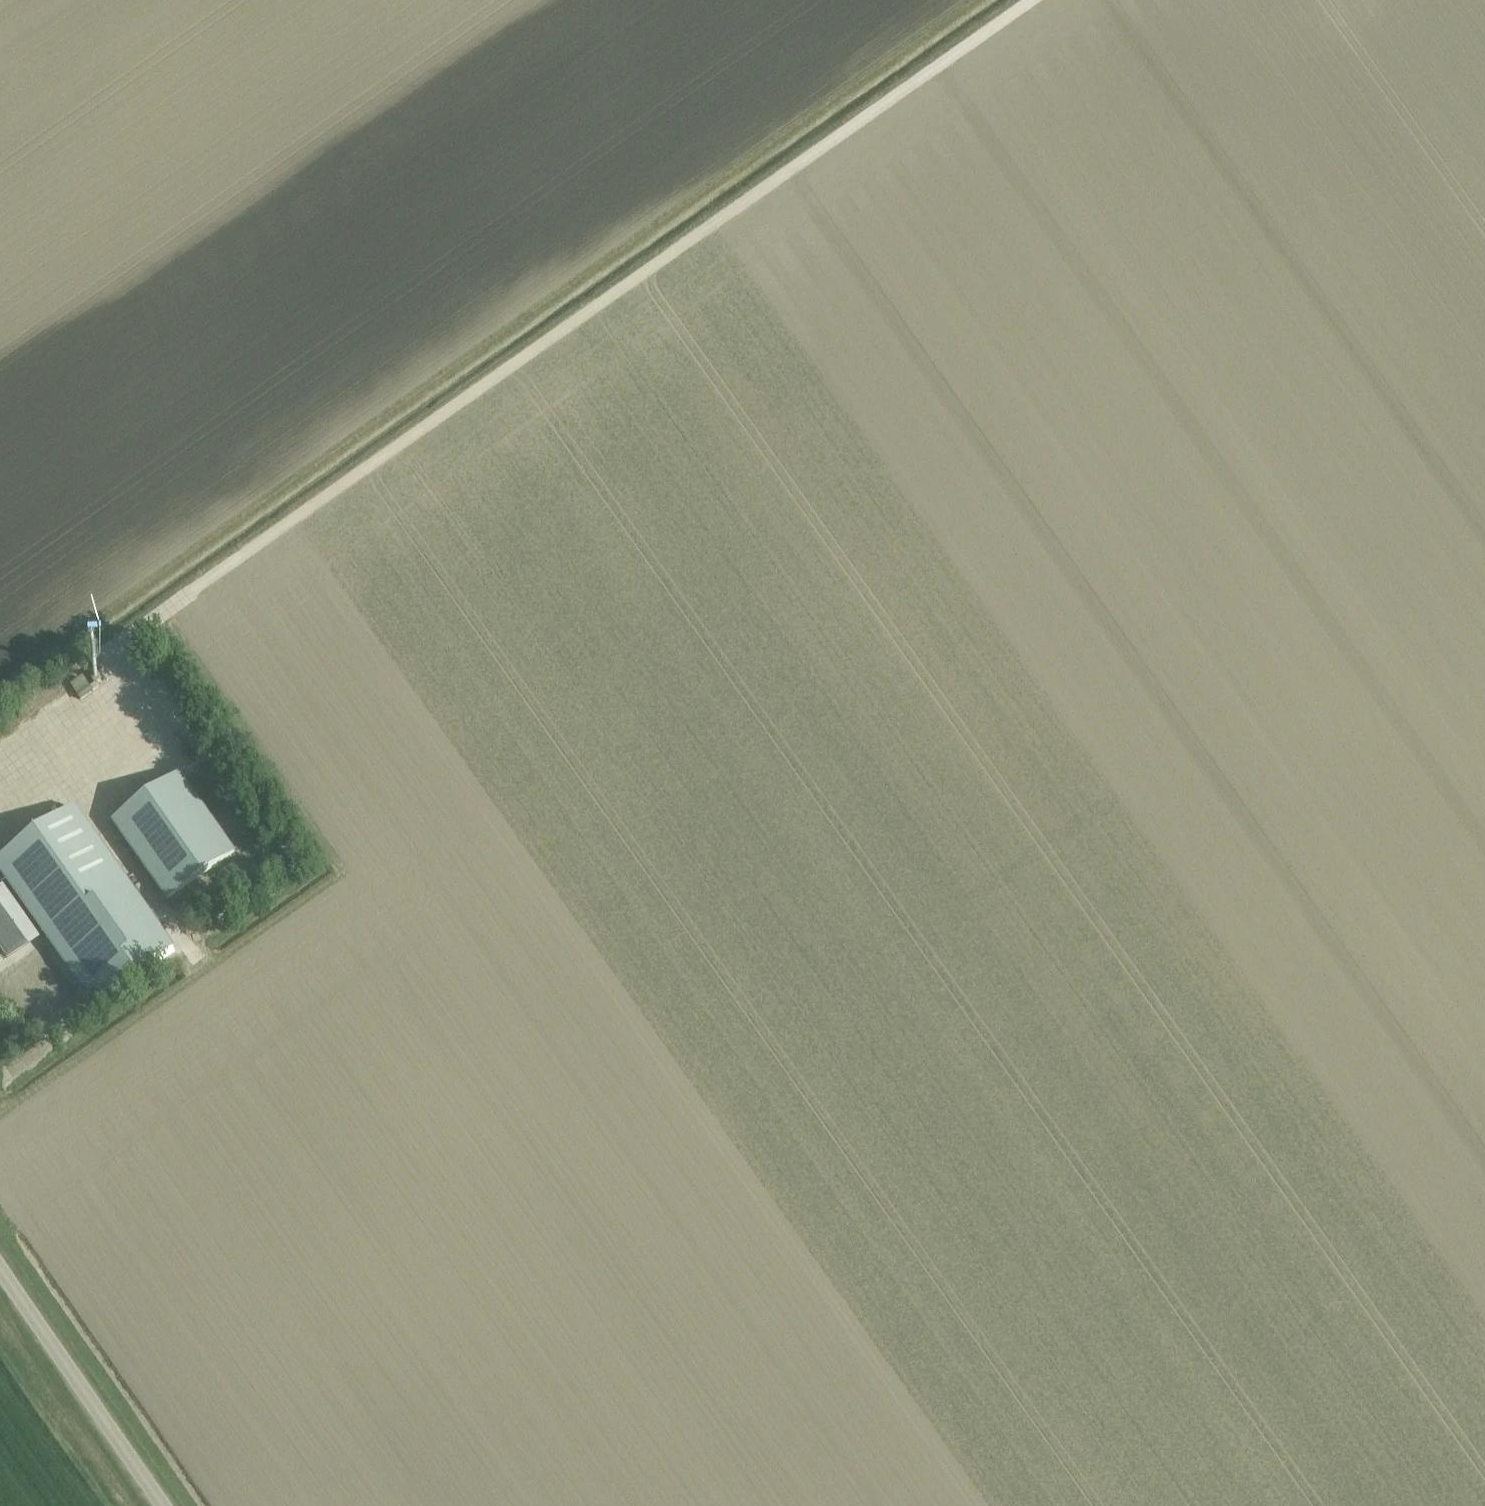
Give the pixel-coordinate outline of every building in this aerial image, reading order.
[(232,853),(180,778),(114,824),(167,899),(232,853)] [(74,809),(0,860),(0,870),(95,1005),(173,950),(74,809)] [(8,958),(37,937),(36,936),(33,938),(16,914),(0,925),(0,947),(8,958)]
